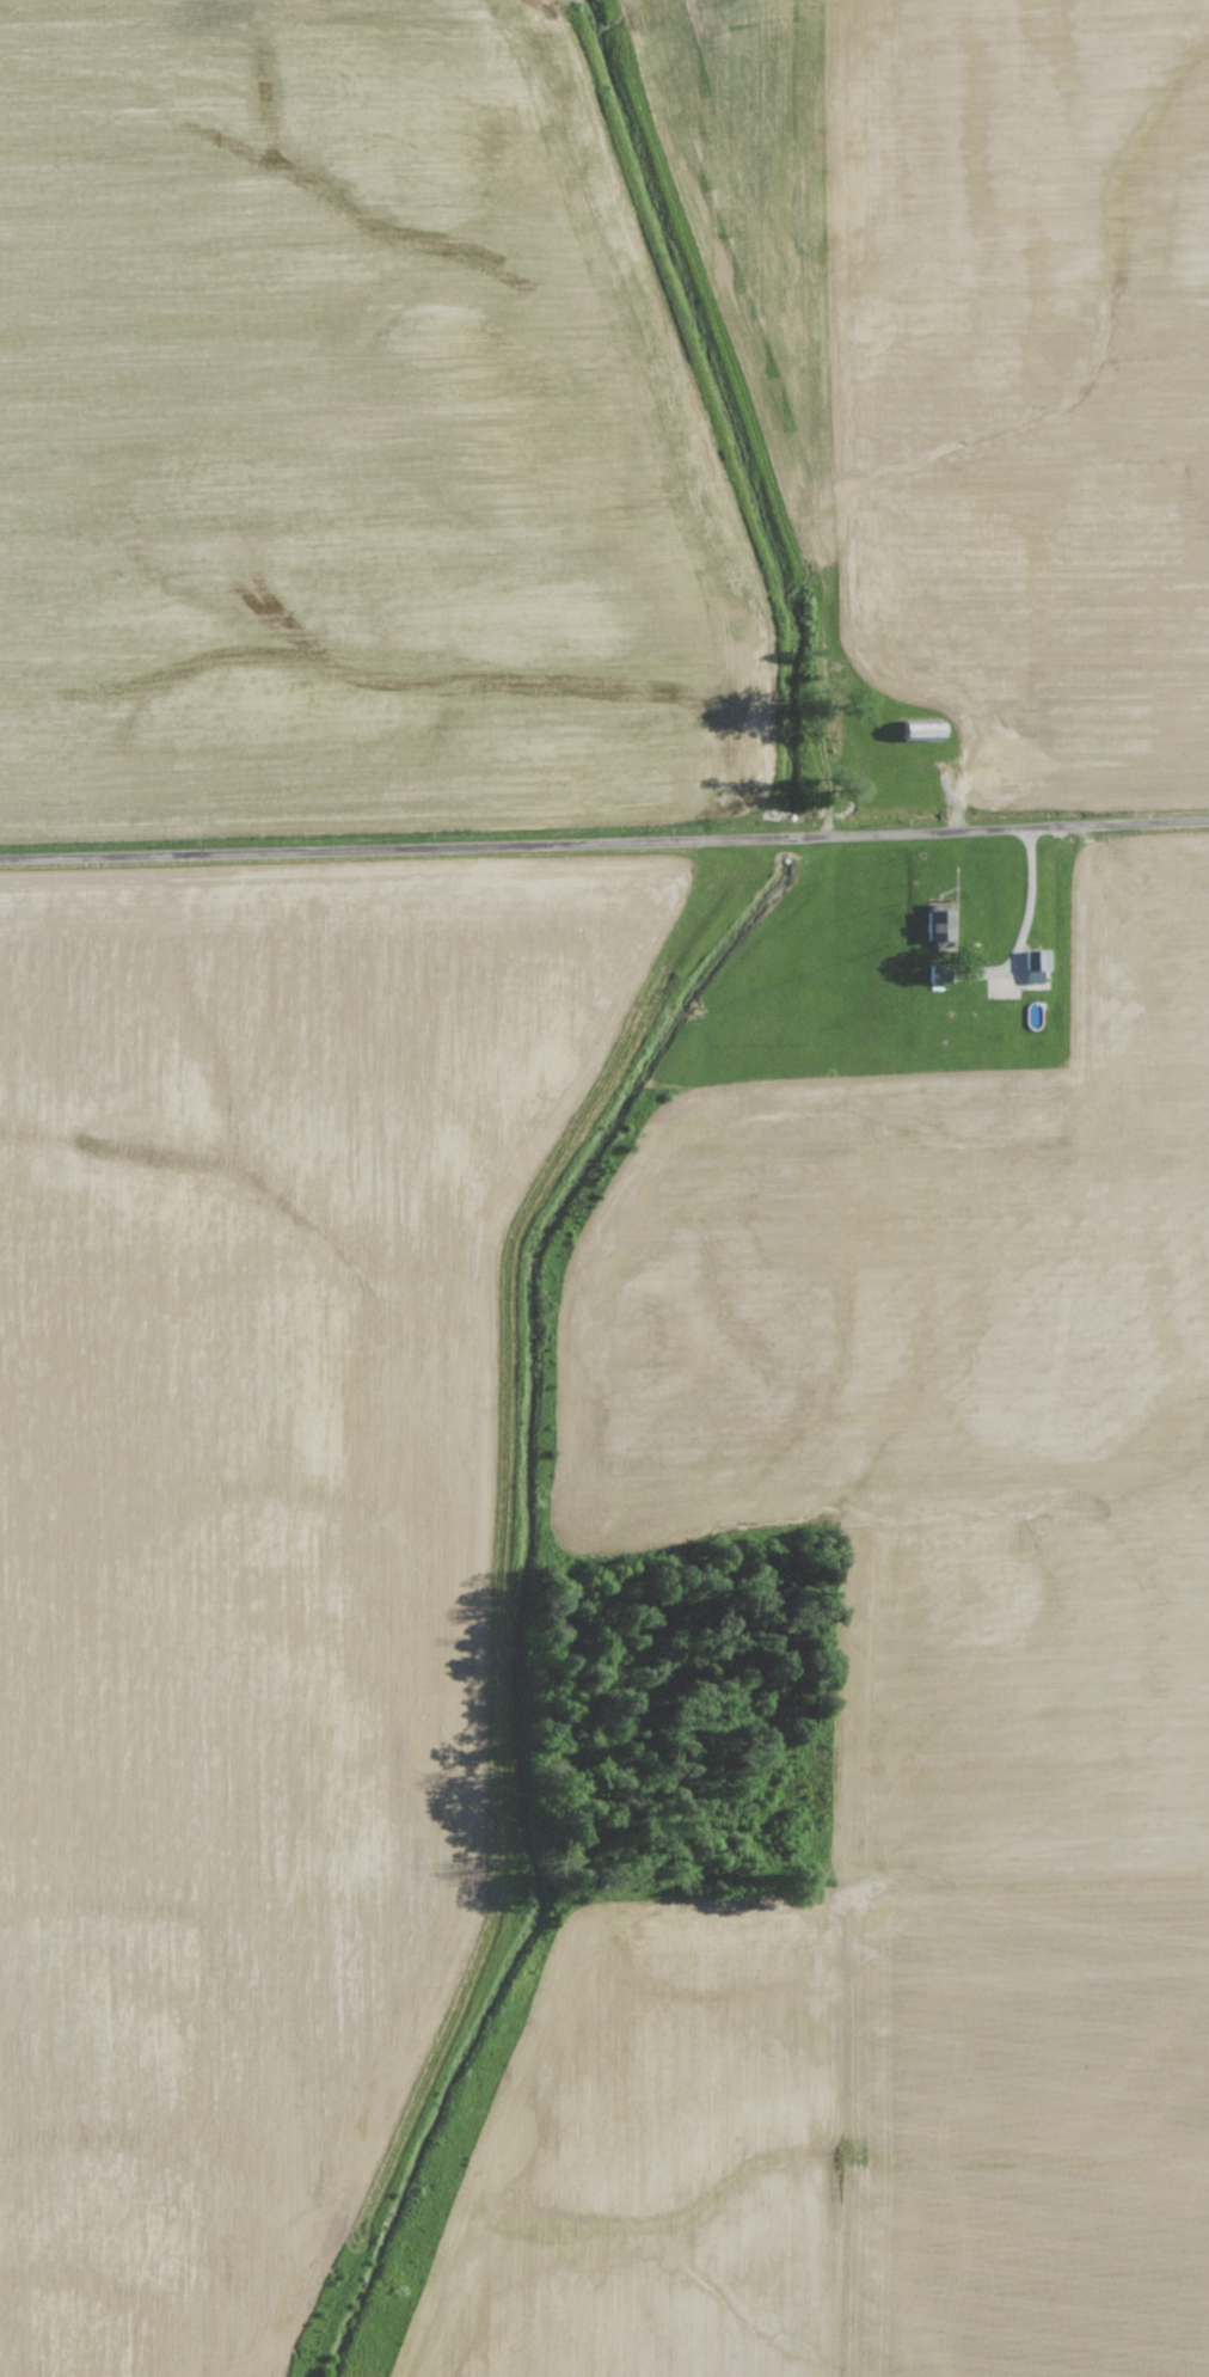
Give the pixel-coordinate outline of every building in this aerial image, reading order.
[(953,984),(954,967),(930,966),(930,984),(953,984)]
